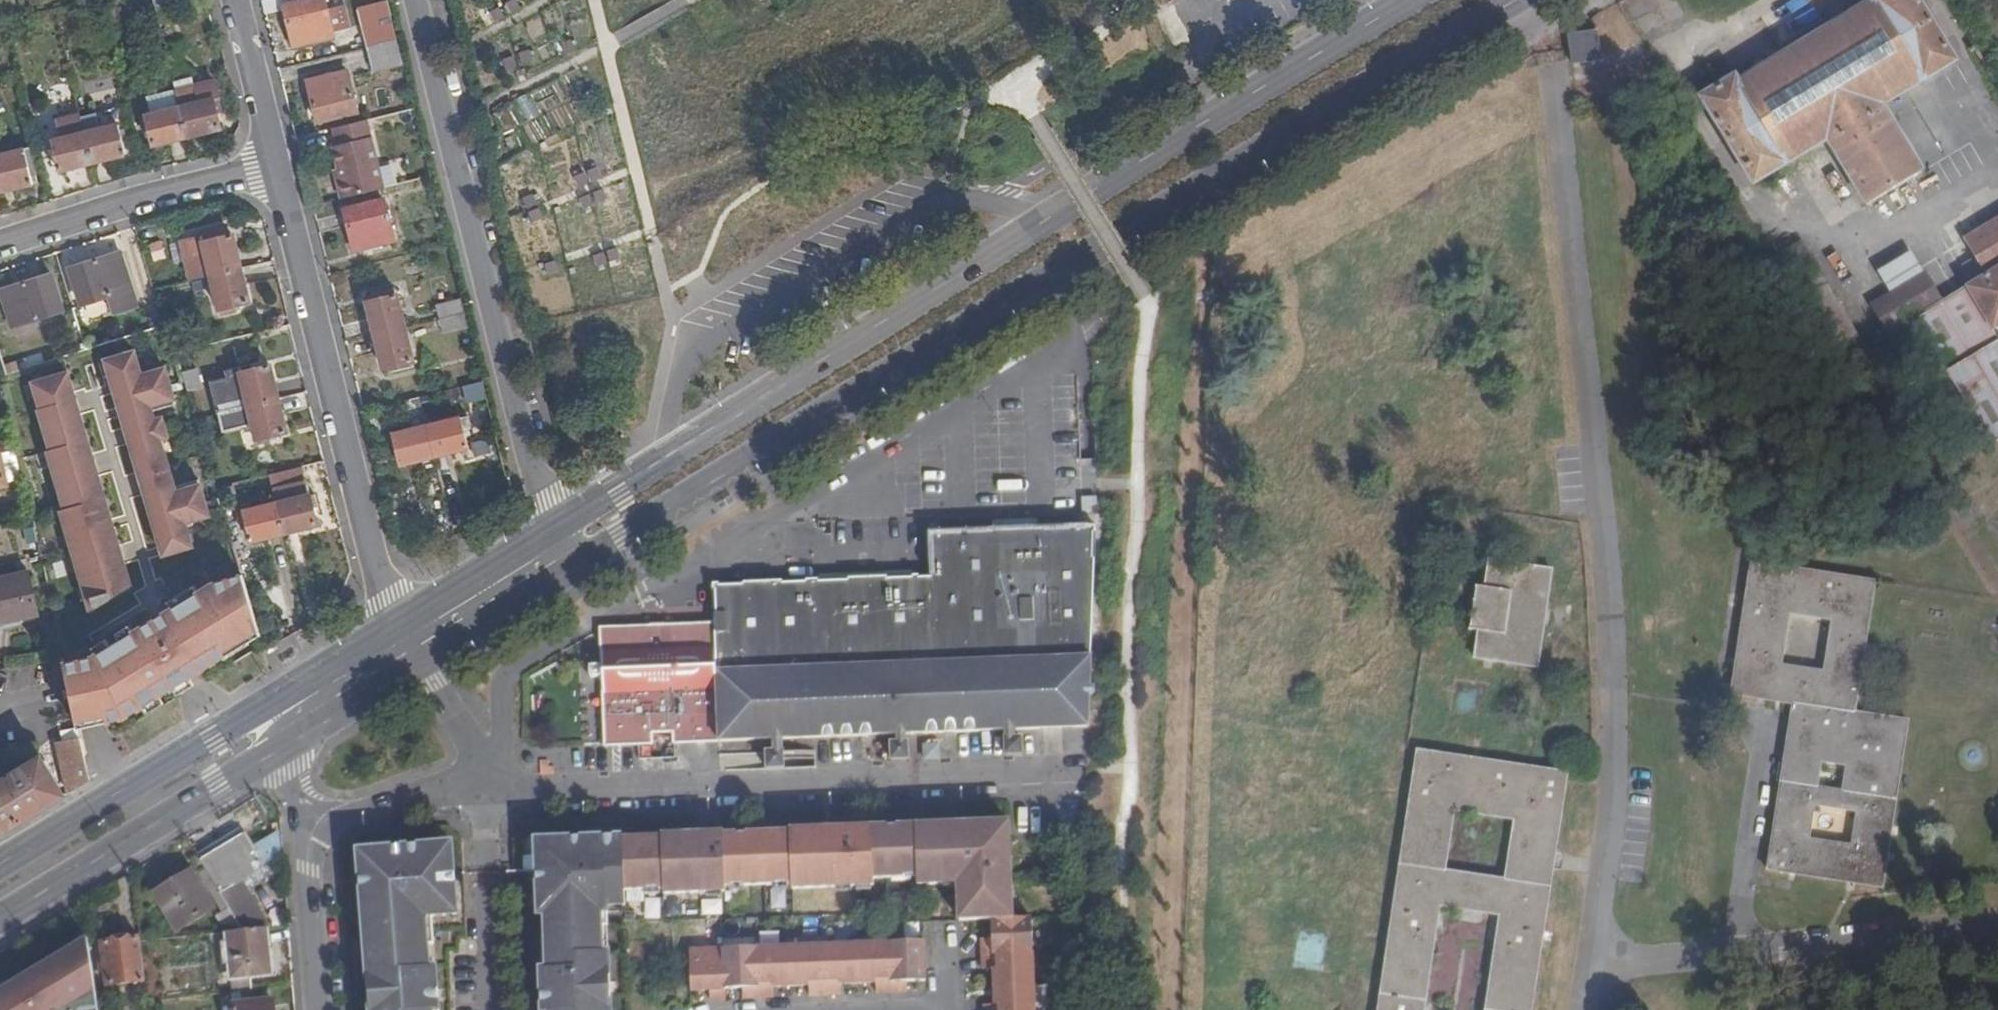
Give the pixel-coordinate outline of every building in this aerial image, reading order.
[(286,7),(296,47),(337,38),(336,33),(331,13),(327,0),(314,0),(286,7)] [(1753,182),(1826,140),(1867,205),(1923,173),(1884,106),(1956,61),(1919,0),(1875,0),(1875,1),(1740,83),(1737,78),(1701,99),(1753,182)] [(331,13),(336,33),(353,29),(347,7),(331,13)] [(362,24),(368,47),(398,40),(393,17),(362,24)] [(1565,35),(1569,68),(1599,64),(1594,31),(1565,35)] [(375,73),(405,66),(398,40),(368,47),(375,73)] [(359,113),(349,72),(310,82),(320,122),(359,113)] [(177,91),(181,109),(202,104),(197,87),(177,91)] [(177,91),(150,98),(154,115),(181,109),(177,91)] [(525,121),(536,116),(528,97),(517,102),(525,121)] [(214,101),(218,112),(224,110),(221,100),(214,101)] [(181,109),(188,136),(222,128),(218,112),(214,101),(202,104),(181,109)] [(124,109),(83,119),(87,136),(121,128),(124,139),(130,138),(124,109)] [(154,144),(188,136),(181,109),(154,115),(146,117),(150,130),(154,144)] [(145,131),(150,130),(146,117),(142,118),(145,131)] [(61,173),(94,164),(87,136),(83,119),(63,124),(67,141),(53,144),(55,150),(50,151),(52,158),(57,158),(61,173)] [(339,182),(343,202),(387,190),(371,121),(335,130),(339,147),(334,149),(341,182),(339,182)] [(87,136),(94,164),(128,155),(124,139),(121,128),(87,136)] [(32,150),(26,152),(30,163),(35,161),(32,150)] [(0,158),(0,190),(1,193),(34,185),(30,163),(26,152),(0,158)] [(397,242),(387,203),(347,212),(357,252),(397,242)] [(1987,439),(1990,444),(1997,440),(1997,338),(1994,331),(1997,328),(1997,223),(1970,240),(1979,256),(1962,270),(1973,289),(1948,306),(1927,276),(1919,281),(1907,266),(1884,281),(1891,295),(1871,310),(1889,337),(1913,324),(1987,439)] [(206,244),(230,237),(229,233),(204,238),(206,244)] [(214,276),(242,269),(233,236),(230,237),(206,244),(209,255),(214,276)] [(117,313),(139,306),(122,254),(74,269),(85,306),(112,297),(117,313)] [(193,281),(214,276),(209,255),(187,260),(193,281)] [(250,304),(242,269),(214,276),(222,310),(234,308),(250,304)] [(15,328),(66,313),(54,277),(4,292),(15,328)] [(368,296),(378,337),(407,330),(397,288),(368,296)] [(438,309),(441,321),(466,314),(464,302),(438,309)] [(236,313),(234,308),(222,310),(223,316),(236,313)] [(445,334),(470,328),(466,314),(441,321),(445,334)] [(407,330),(378,337),(386,370),(396,368),(416,363),(407,330)] [(136,352),(108,360),(164,555),(193,547),(186,524),(210,517),(200,480),(176,487),(162,439),(169,437),(164,418),(157,420),(154,412),(178,405),(168,368),(143,375),(136,352)] [(416,363),(396,368),(397,374),(417,369),(416,363)] [(218,412),(249,405),(241,372),(253,369),(252,364),(228,370),(229,377),(211,381),(218,412)] [(249,405),(279,398),(270,365),(253,369),(241,372),(249,405)] [(70,371),(36,381),(43,406),(41,407),(53,448),(50,448),(67,507),(63,508),(91,609),(132,585),(70,371)] [(287,432),(279,398),(249,405),(253,423),(257,440),(270,436),(287,432)] [(253,423),(249,405),(218,412),(222,430),(253,423)] [(462,419),(466,433),(472,430),(468,418),(462,419)] [(429,428),(436,457),(470,449),(466,433),(462,419),(429,428)] [(403,465),(436,457),(429,428),(397,436),(399,450),(403,465)] [(272,442),(270,436),(257,440),(259,446),(272,442)] [(394,451),(399,450),(397,436),(391,438),(394,451)] [(9,486),(0,447),(0,488),(9,486)] [(277,504),(284,532),(319,524),(315,509),(321,507),(319,496),(311,497),(303,466),(270,474),(277,504)] [(251,540),(284,532),(277,504),(238,514),(241,526),(247,526),(251,540)] [(30,543),(39,541),(36,527),(27,528),(30,543)] [(714,627),(720,744),(858,738),(1087,729),(1093,527),(930,535),(931,577),(714,587),(714,627)] [(1881,881),(1908,715),(1854,708),(1874,579),(1750,558),(1738,644),(1731,689),(1793,700),(1767,865),(1881,881)] [(1543,600),(1552,602),(1557,574),(1492,565),(1487,591),(1479,590),(1473,632),(1482,634),(1477,661),(1541,672),(1546,643),(1536,642),(1543,600)] [(94,654),(64,662),(77,720),(123,709),(125,716),(227,654),(224,648),(259,627),(243,573),(215,581),(94,654)] [(39,616),(31,574),(0,580),(0,622),(39,616)] [(1546,643),(1552,602),(1543,600),(1536,642),(1546,643)] [(259,627),(224,648),(227,654),(261,634),(259,627)] [(720,744),(714,627),(601,633),(601,668),(601,681),(604,749),(720,744)] [(590,681),(601,681),(601,668),(589,668),(590,681)] [(123,709),(77,720),(79,727),(125,716),(123,709)] [(59,740),(68,793),(90,780),(81,736),(59,740)] [(1022,741),(1003,742),(1003,756),(1022,755),(1022,741)] [(908,745),(891,745),(891,760),(908,760),(908,745)] [(785,749),(765,750),(765,766),(784,766),(785,749)] [(1533,951),(1544,952),(1553,891),(1542,889),(1552,829),(1562,830),(1569,778),(1422,752),(1394,928),(1405,931),(1395,1000),(1384,998),(1382,1009),(1427,1009),(1442,910),(1504,920),(1489,1009),(1524,1009),(1533,951)] [(66,795),(41,757),(0,783),(0,834),(66,795)] [(609,974),(601,975),(600,916),(607,915),(607,908),(623,906),(623,898),(663,897),(663,901),(726,900),(727,894),(791,892),(793,898),(873,897),(873,890),(917,889),(917,896),(944,896),(944,890),(955,891),(957,925),(988,925),(987,944),(980,944),(980,973),(989,973),(991,1009),(989,1009),(1033,1009),(1031,922),(1012,922),(1008,827),(790,834),(790,836),(724,838),(723,836),(661,838),(661,841),(622,843),(621,840),(542,844),(538,846),(535,851),(536,899),(542,899),(542,916),(543,967),(539,967),(540,1009),(611,1009),(609,974)] [(1553,891),(1562,830),(1552,829),(1542,889),(1553,891)] [(243,833),(199,859),(230,909),(244,930),(270,928),(242,884),(263,867),(243,833)] [(430,1008),(436,1008),(433,970),(426,970),(425,946),(422,919),(430,919),(429,905),(454,902),(450,853),(445,849),(440,845),(366,853),(362,855),(358,860),(357,867),(361,923),(369,923),(370,936),(371,959),(372,973),(365,974),(368,1009),(430,1009),(430,1008)] [(197,854),(192,857),(225,911),(230,909),(199,859),(197,854)] [(213,909),(191,870),(154,892),(177,931),(213,909)] [(429,905),(430,919),(455,916),(454,902),(429,905)] [(623,913),(623,906),(607,908),(607,915),(623,913)] [(244,930),(230,909),(225,911),(222,913),(233,932),(244,930)] [(233,932),(222,913),(218,915),(228,932),(229,932),(233,932)] [(609,974),(607,915),(600,916),(601,975),(609,974)] [(422,919),(425,946),(432,946),(430,919),(422,919)] [(369,923),(361,923),(362,938),(370,936),(369,923)] [(252,977),(273,975),(270,928),(244,930),(233,932),(229,932),(233,978),(234,992),(235,991),(253,990),(252,977)] [(1405,931),(1394,928),(1384,998),(1395,1000),(1405,931)] [(140,941),(140,938),(102,942),(104,960),(105,970),(107,985),(145,980),(140,941)] [(0,992),(0,1009),(75,1009),(97,1006),(87,939),(0,992)] [(1544,952),(1533,951),(1524,1009),(1534,1009),(1544,952)] [(924,990),(922,952),(690,957),(692,1002),(711,1002),(712,1009),(727,1009),(728,999),(743,997),(744,1009),(774,1007),(774,996),(809,995),(809,1005),(839,1004),(839,994),(873,993),(874,1003),(904,1003),(905,991),(924,990)] [(235,991),(236,1004),(235,1004),(236,1009),(275,1009),(274,1000),(273,1000),(271,988),(253,990),(235,991)]
